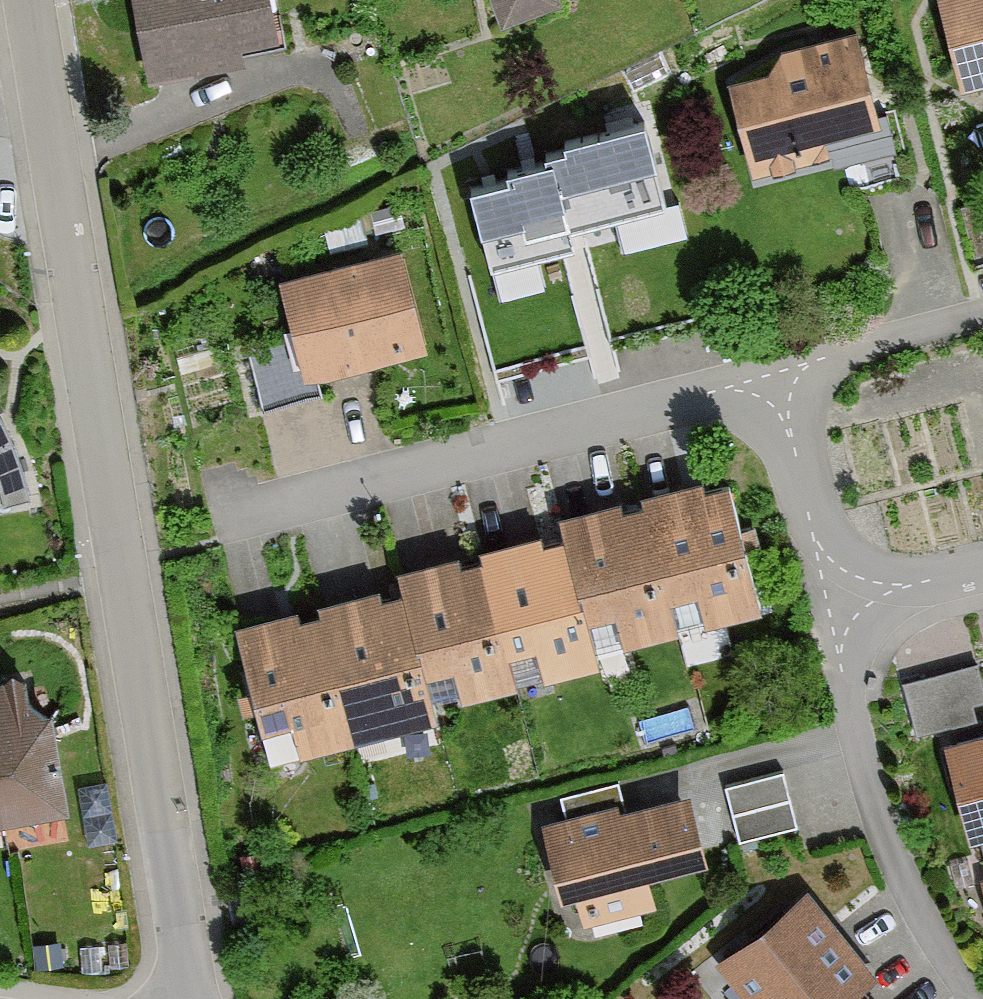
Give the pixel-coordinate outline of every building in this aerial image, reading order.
[(259,0),(124,0),(145,90),(240,68),(237,54),(269,47),(259,0)] [(492,25),(555,4),(553,0),(483,0),(492,25)] [(959,94),(982,88),(982,0),(935,0),(959,94)] [(845,33),(777,52),(764,75),(723,86),(749,179),(824,158),(818,138),(871,123),(845,33)] [(512,169),(474,179),(494,254),(570,234),(566,218),(662,193),(641,113),(568,132),(570,139),(549,144),(551,150),(510,161),(512,169)] [(958,212),(969,258),(982,255),(982,206),(958,212)] [(396,252),(280,283),(305,378),(421,348),(396,252)] [(26,509),(6,450),(0,440),(0,513),(26,509)] [(753,617),(719,479),(552,519),(557,538),(391,578),(395,592),(233,631),(266,767),(430,727),(427,713),(598,672),(594,655),(753,617)] [(931,686),(946,740),(972,733),(967,715),(982,710),(982,701),(975,673),(931,686)] [(58,818),(43,718),(14,722),(7,681),(0,682),(0,827),(58,818)] [(942,754),(968,849),(982,845),(982,743),(942,754)] [(781,783),(727,799),(743,852),(796,836),(781,783)] [(618,811),(538,833),(559,906),(573,901),(582,932),(656,911),(647,881),(702,865),(683,801),(620,819),(618,811)] [(805,896),(713,967),(738,998),(854,998),(853,998),(873,983),(805,896)]
